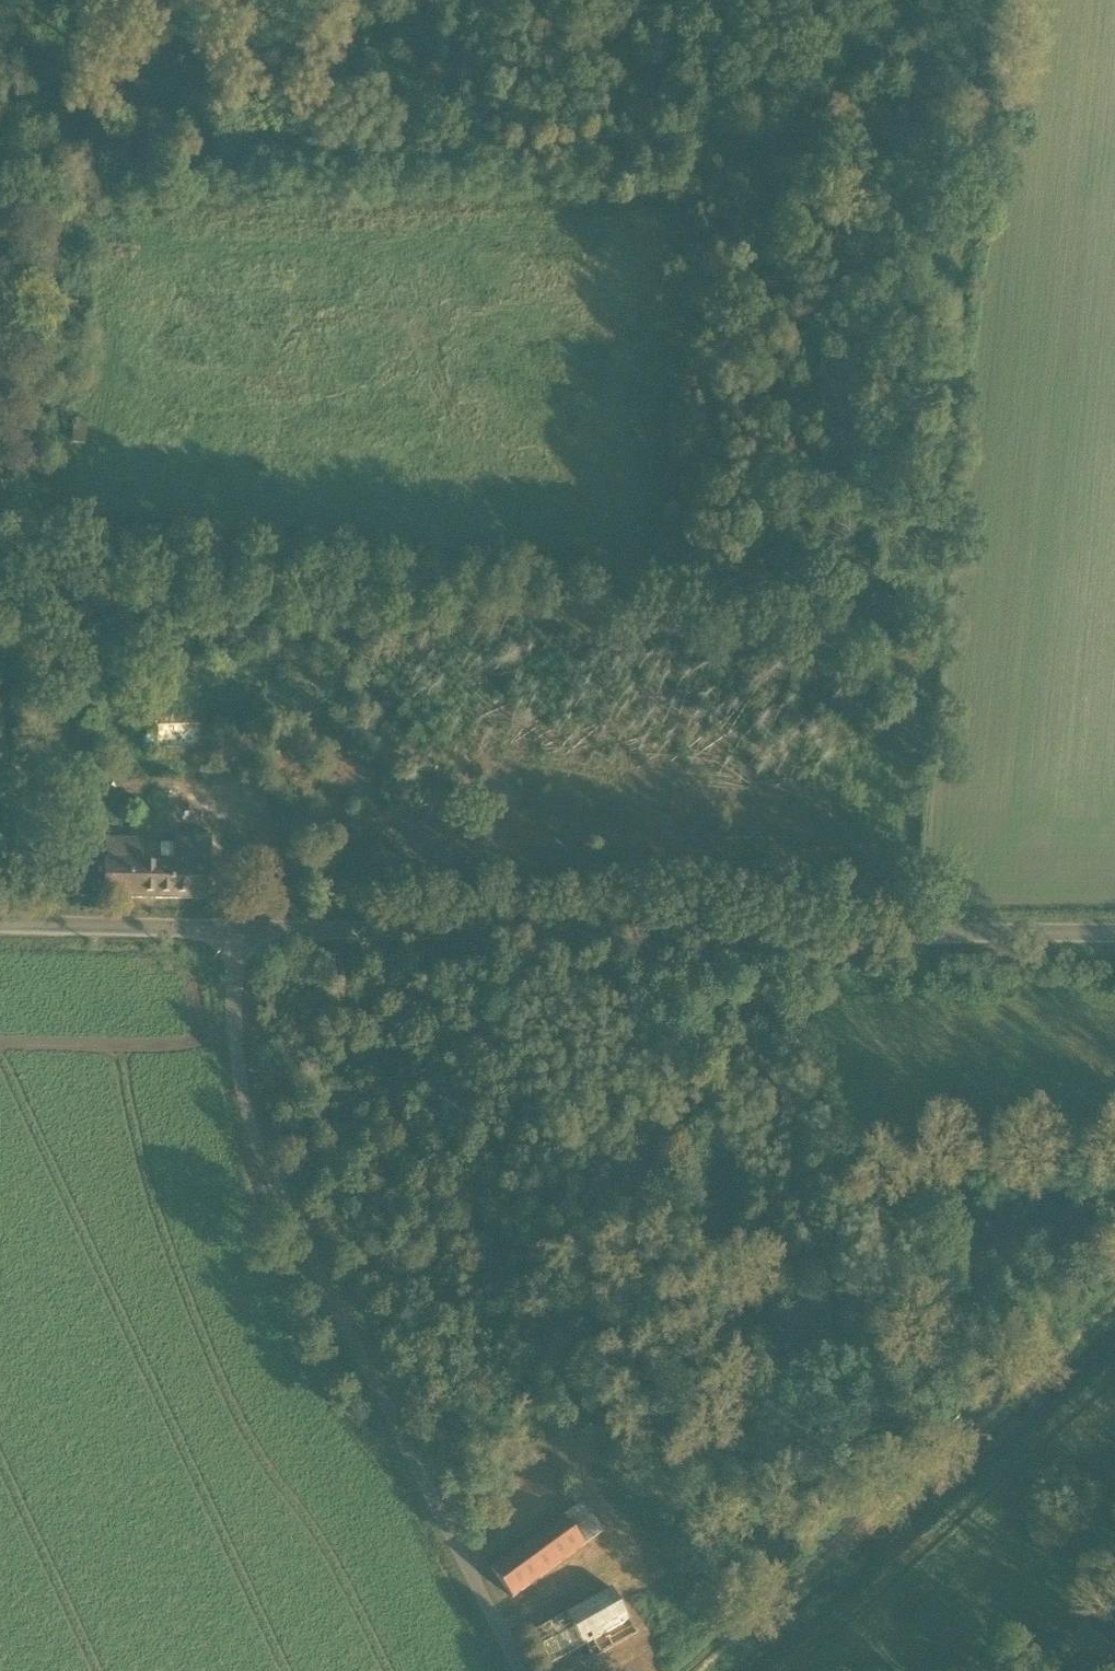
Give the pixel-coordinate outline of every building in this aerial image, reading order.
[(211,899),(212,837),(175,836),(174,860),(144,859),(144,840),(107,839),(107,858),(105,858),(104,897),(211,899)] [(582,1501),(562,1514),(490,1568),(512,1598),(584,1544),(603,1531),(582,1501)] [(655,1563),(621,1582),(641,1618),(647,1627),(665,1617),(672,1629),(688,1620),(681,1608),(655,1563)] [(592,1658),(635,1634),(610,1588),(532,1633),(550,1665),(585,1645),(592,1658)]
